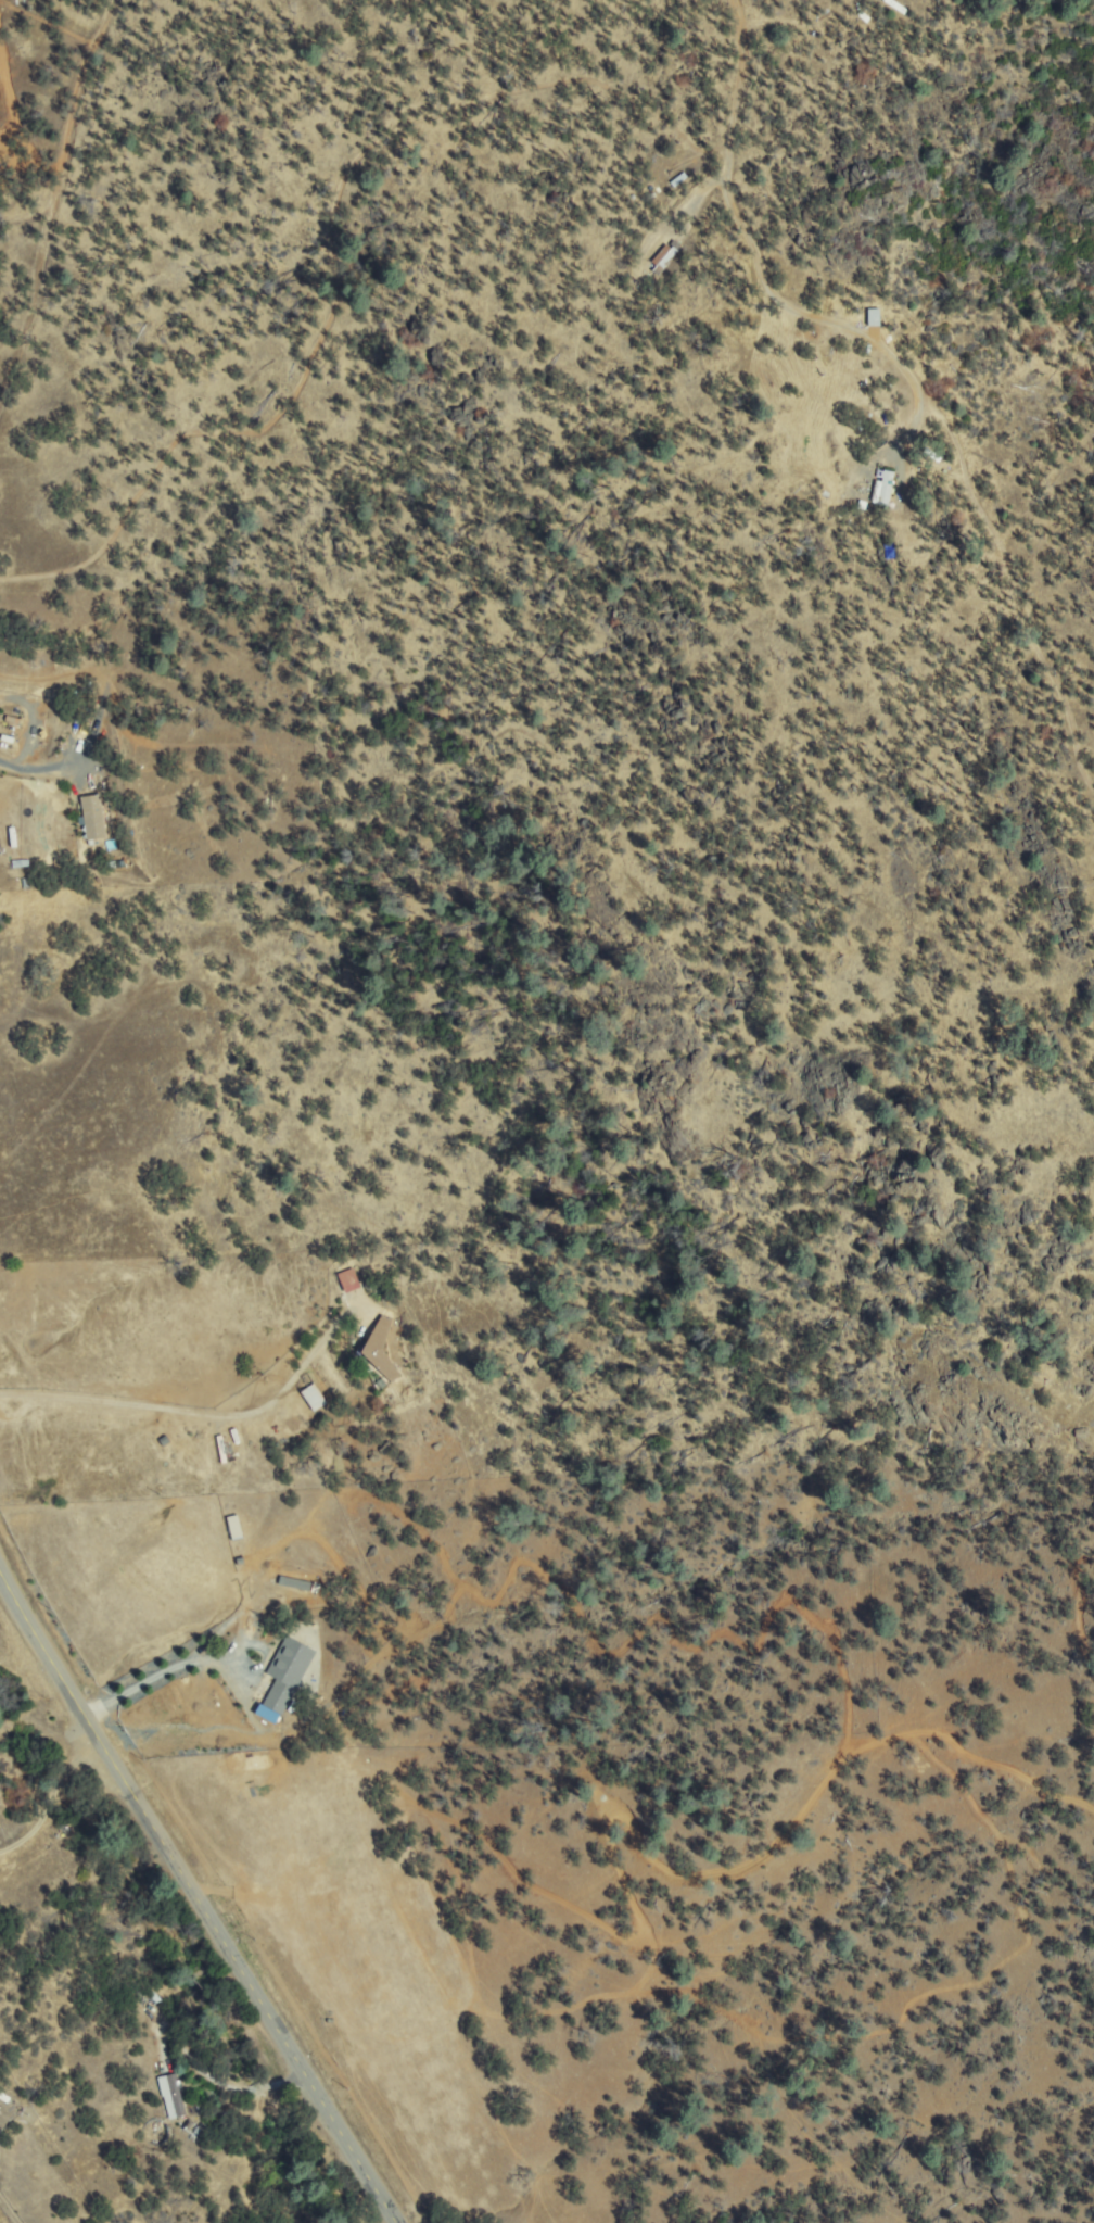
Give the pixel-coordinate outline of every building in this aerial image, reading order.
[(882,1),(883,0),(892,0),(907,10),(904,15),(882,1)] [(861,11),(868,18),(865,23),(857,15),(861,11)] [(671,184),(683,174),(686,178),(674,188),(671,184)] [(678,250),(657,275),(652,270),(657,266),(651,262),(665,247),(670,250),(674,245),(678,250)] [(921,453),(926,446),(941,456),(937,463),(921,453)] [(885,472),(893,473),(887,506),(878,505),(885,472)] [(878,505),(872,503),(876,480),(882,482),(878,505)] [(105,838),(87,841),(81,798),(100,796),(105,838)] [(339,1275),(352,1270),(359,1287),(345,1292),(339,1275)] [(392,1384),(361,1354),(382,1317),(391,1322),(381,1350),(400,1374),(392,1384)] [(309,1388),(314,1385),(325,1401),(320,1404),(309,1388)] [(227,1518),(236,1515),(241,1536),(232,1538),(227,1518)] [(281,1576),(309,1582),(307,1592),(279,1586),(281,1576)] [(278,1679),(267,1673),(288,1637),(315,1652),(282,1714),(246,1693),(251,1685),(268,1695),(278,1679)] [(148,1996),(155,1991),(160,1997),(153,2003),(148,1996)] [(174,2074),(186,2114),(170,2119),(160,2079),(174,2074)] [(5,2102),(0,2100),(0,2093),(9,2097),(5,2102)]
